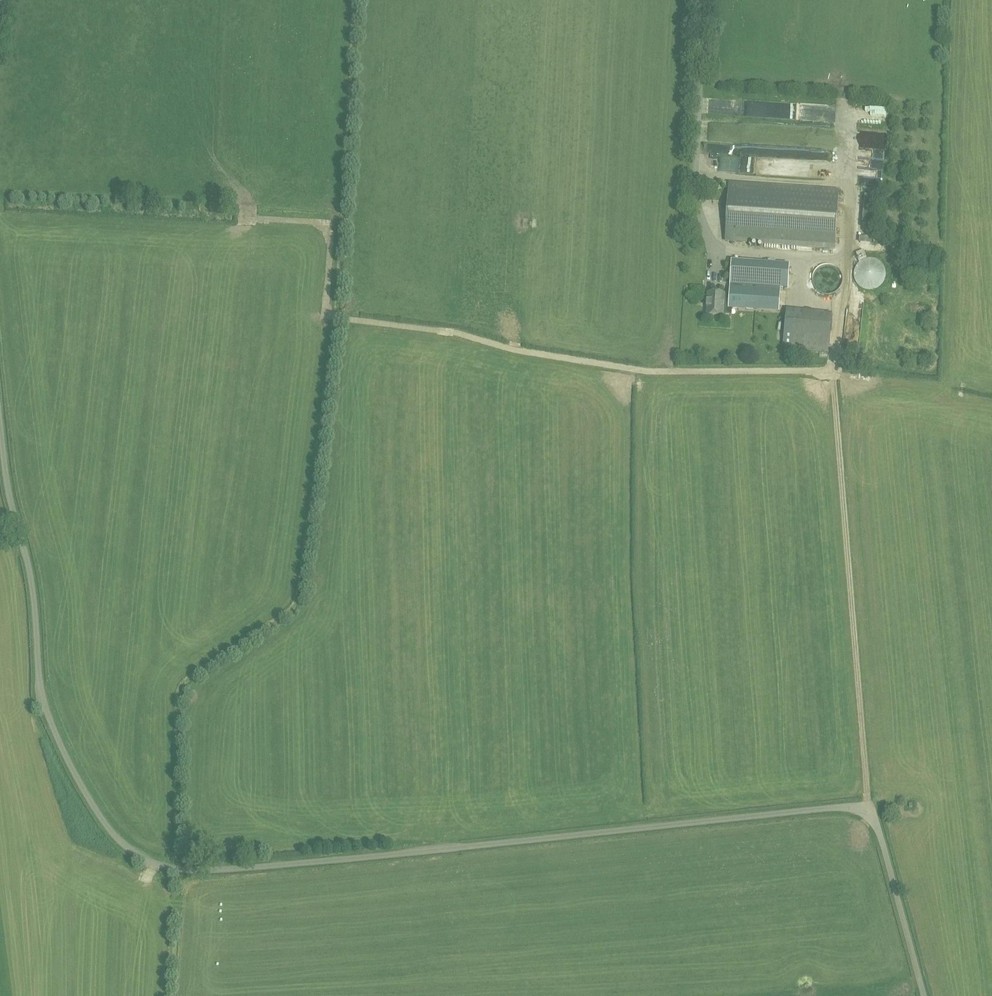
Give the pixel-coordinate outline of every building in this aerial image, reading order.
[(728,166),(724,157),(714,162),(718,171),(728,166)] [(742,160),(730,160),(730,165),(736,165),(736,173),(742,173),(742,160)] [(877,186),(886,186),(886,178),(886,172),(863,171),(863,181),(877,181),(877,186)] [(726,240),(837,248),(841,191),(730,183),(726,240)] [(862,198),(867,198),(868,215),(877,214),(876,187),(861,188),(862,198)] [(854,275),(856,279),(858,284),(861,287),(864,289),(868,290),(874,289),(879,287),(882,284),(885,281),(886,276),(885,271),(885,267),(883,264),(880,261),(876,258),(871,258),(865,259),(859,262),(856,267),(855,270),(854,275)] [(724,316),(725,303),(780,307),(781,282),(782,263),(746,261),(725,259),(724,279),(731,280),(730,297),(725,297),(725,294),(708,293),(707,315),(724,316)] [(813,279),(814,284),(818,289),(821,292),(827,294),(832,293),(837,291),(840,287),(843,281),(842,275),(840,270),(836,266),(832,264),(827,263),(821,265),(816,268),(813,274),(813,279)] [(783,346),(829,352),(833,314),(788,309),(783,346)] [(850,310),(849,335),(861,335),(862,310),(850,310)] [(710,358),(707,343),(698,345),(702,360),(710,358)]
